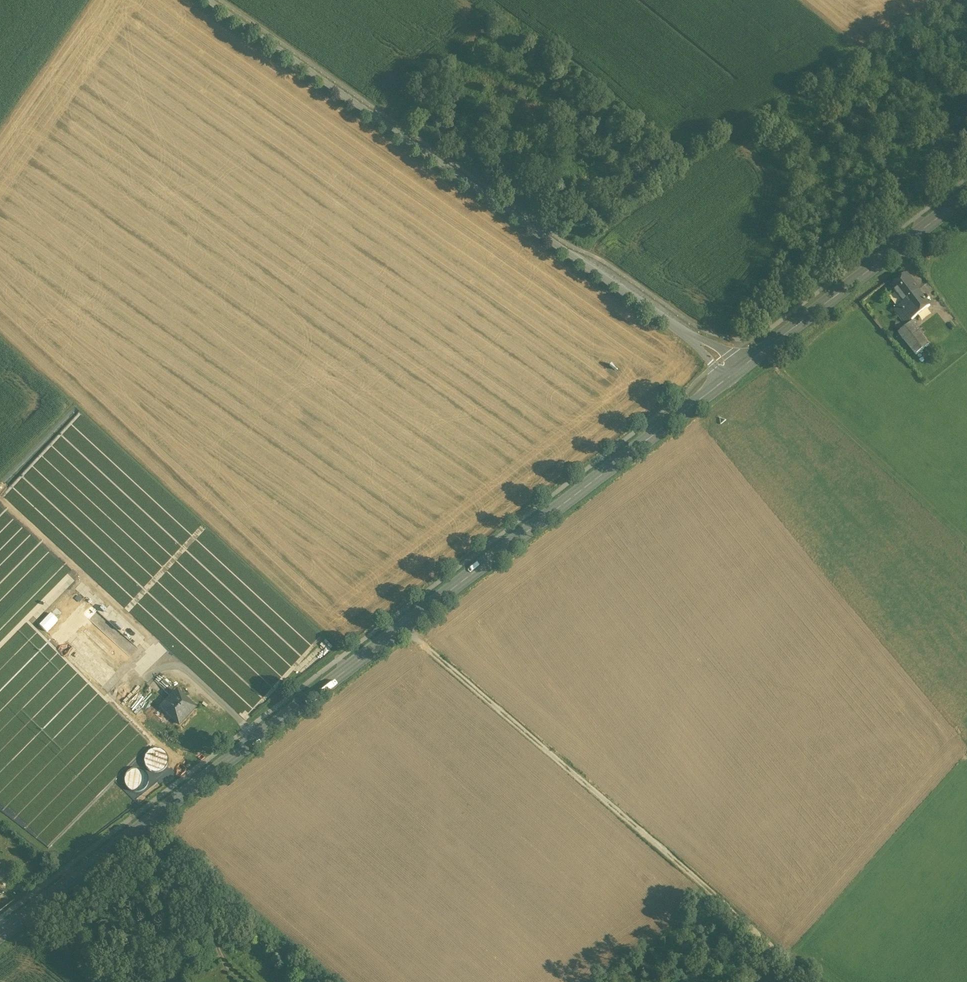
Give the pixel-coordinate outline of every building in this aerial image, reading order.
[(903,302),(919,290),(920,289),(908,273),(891,286),(903,302)] [(903,302),(894,309),(906,326),(913,321),(912,320),(931,305),(919,290),(903,302)] [(921,334),(929,345),(950,330),(941,319),(922,333),(921,334)] [(922,333),(913,321),(906,326),(899,332),(917,355),(929,345),(921,334),(922,333)] [(82,587),(76,594),(83,600),(89,593),(82,587)] [(145,646),(138,651),(141,657),(149,652),(145,646)] [(180,724),(195,708),(188,701),(177,691),(162,707),(180,724)]
